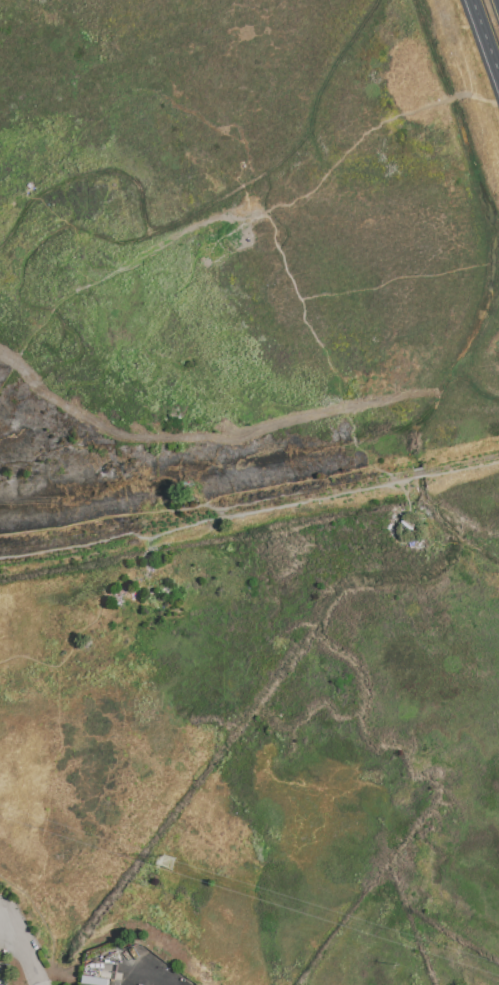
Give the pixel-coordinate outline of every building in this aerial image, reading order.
[(13,965),(10,984),(0,984),(0,963),(13,965)]
